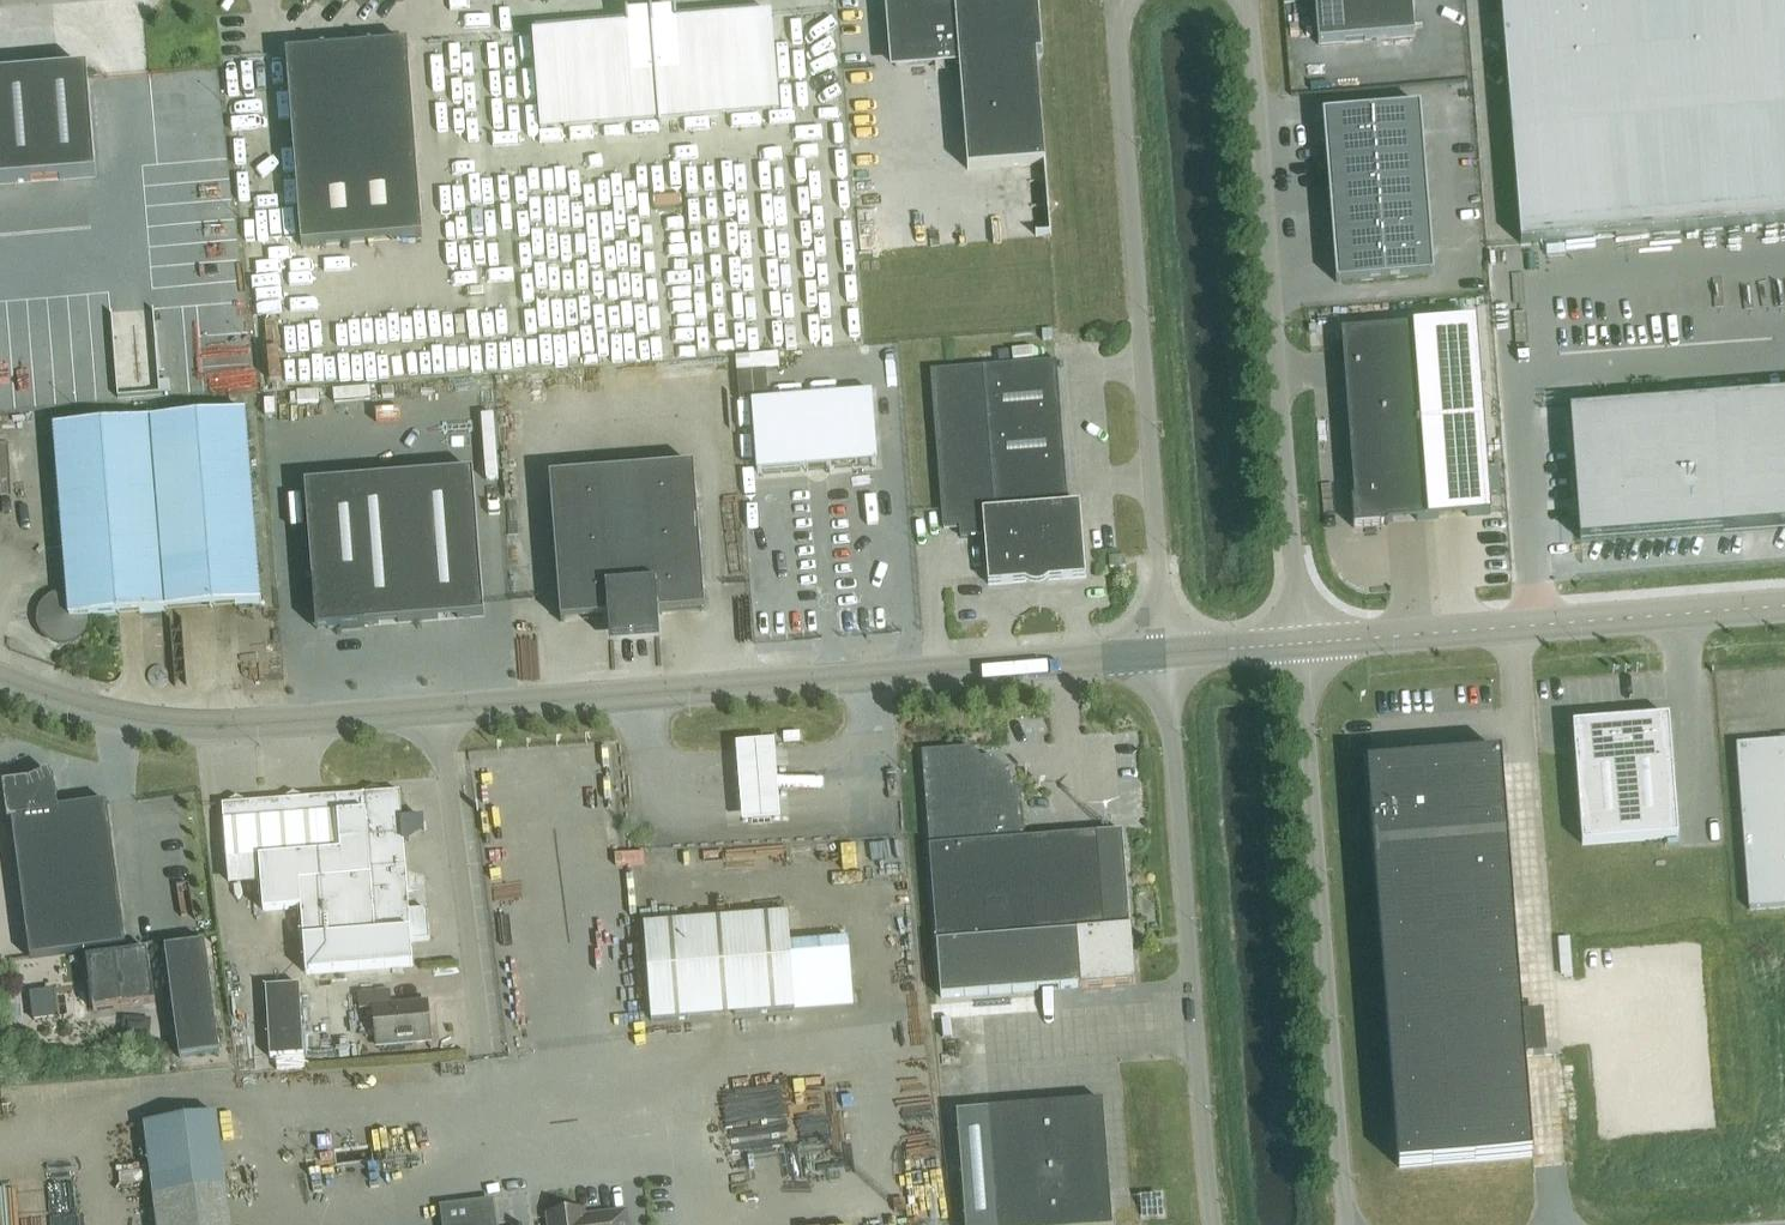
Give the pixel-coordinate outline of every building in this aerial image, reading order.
[(891,6),(896,67),(960,62),(968,170),(1046,164),(1037,55),(1043,55),(1039,0),(964,0),(891,6)] [(1319,46),(1415,38),(1412,0),(1315,0),(1319,46)] [(1522,245),(1784,224),(1784,0),(1501,0),(1522,245)] [(622,28),(533,35),(541,130),(780,111),(772,15),(667,24),(666,13),(622,16),(622,28)] [(408,45),(403,46),(403,45),(373,47),(373,46),(368,46),(369,47),(354,48),(354,50),(340,51),(340,50),(326,51),(326,49),(321,50),(321,51),(292,53),(292,54),(287,55),(302,247),(423,238),(408,45)] [(0,77),(0,184),(96,176),(88,71),(0,77)] [(1434,276),(1421,108),(1324,115),(1338,284),(1434,276)] [(1476,323),(1342,333),(1355,500),(1352,501),(1354,529),(1389,526),(1388,523),(1392,523),(1491,516),(1476,323)] [(1057,361),(931,371),(943,529),(960,528),(961,538),(985,536),(989,585),(1086,577),(1080,504),(1069,505),(1057,361)] [(741,401),(769,399),(767,371),(739,373),(741,401)] [(758,475),(878,465),(872,393),(752,402),(758,475)] [(1569,411),(1576,495),(1577,495),(1581,541),(1724,530),(1724,531),(1784,526),(1784,394),(1569,411)] [(40,615),(40,621),(41,628),(48,638),(54,641),(60,643),(66,644),(72,642),(78,639),(83,635),(86,630),(88,624),(89,617),(261,603),(246,412),(54,428),(68,594),(62,595),(56,596),(50,599),(46,604),(42,609),(40,615)] [(695,468),(550,479),(561,623),(614,619),(615,632),(654,630),(653,616),(706,612),(695,468)] [(317,630),(484,617),(473,474),(306,487),(317,630)] [(1125,557),(1110,558),(1110,568),(1126,567),(1125,557)] [(1679,838),(1670,718),(1573,726),(1583,846),(1679,838)] [(777,818),(773,741),(735,743),(740,820),(777,818)] [(1738,746),(1750,910),(1784,907),(1784,743),(1738,746)] [(971,748),(922,752),(941,998),(1080,987),(1080,988),(1136,984),(1132,928),(1131,928),(1123,832),(1025,840),(1022,792),(971,748)] [(1533,1157),(1530,1130),(1500,757),(1367,767),(1397,1130),(1400,1168),(1533,1157)] [(29,782),(3,785),(8,821),(12,821),(31,959),(86,952),(94,1011),(156,1003),(149,951),(126,954),(125,947),(126,947),(108,803),(59,810),(56,788),(50,773),(29,782)] [(400,793),(222,806),(229,887),(261,885),(264,912),(302,909),(307,975),(414,966),(412,942),(406,871),(404,844),(402,821),(400,793)] [(788,914),(645,925),(652,1022),(796,1010),(788,914)] [(180,1057),(220,1052),(206,944),(166,949),(180,1057)] [(300,986),(266,989),(271,1059),(304,1057),(300,986)] [(391,992),(358,995),(360,1010),(374,1008),(377,1046),(431,1041),(428,1003),(392,1006),(391,992)] [(150,1044),(152,1019),(123,1017),(121,1042),(150,1044)] [(967,1224),(1113,1224),(1103,1102),(958,1114),(967,1224)] [(145,1125),(158,1224),(231,1224),(217,1116),(145,1125)] [(491,1201),(468,1204),(470,1223),(455,1224),(495,1224),(491,1201)] [(550,1216),(551,1224),(628,1224),(626,1212),(584,1218),(583,1212),(550,1216)]
